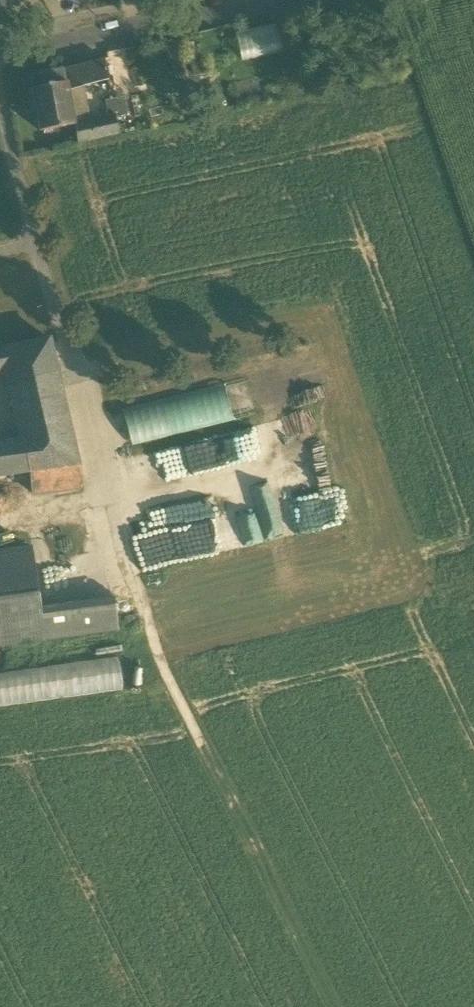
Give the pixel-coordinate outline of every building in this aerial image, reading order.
[(14,6),(12,0),(0,0),(0,9),(14,6)] [(244,59),(287,51),(281,22),(239,30),(244,59)] [(104,60),(79,66),(83,89),(85,88),(107,81),(108,81),(104,60)] [(68,93),(83,89),(79,66),(64,70),(68,93)] [(32,89),(41,132),(74,125),(68,93),(64,70),(41,75),(44,87),(32,89)] [(91,121),(85,88),(83,89),(68,93),(74,125),(91,121)] [(125,97),(105,101),(108,117),(115,115),(116,117),(128,115),(125,97)] [(119,134),(115,115),(108,117),(91,121),(74,125),(78,142),(119,134)] [(49,339),(1,350),(6,370),(9,384),(57,373),(49,339)] [(60,389),(57,373),(9,384),(12,400),(60,389)] [(78,465),(60,389),(12,400),(21,440),(29,472),(78,465)] [(29,472),(21,440),(0,443),(0,476),(29,472)] [(78,465),(29,472),(32,497),(83,489),(78,465)] [(43,639),(39,609),(31,549),(0,553),(0,645),(43,639)] [(113,599),(39,609),(43,639),(117,629),(113,599)] [(127,689),(123,656),(0,671),(0,705),(127,689)]
